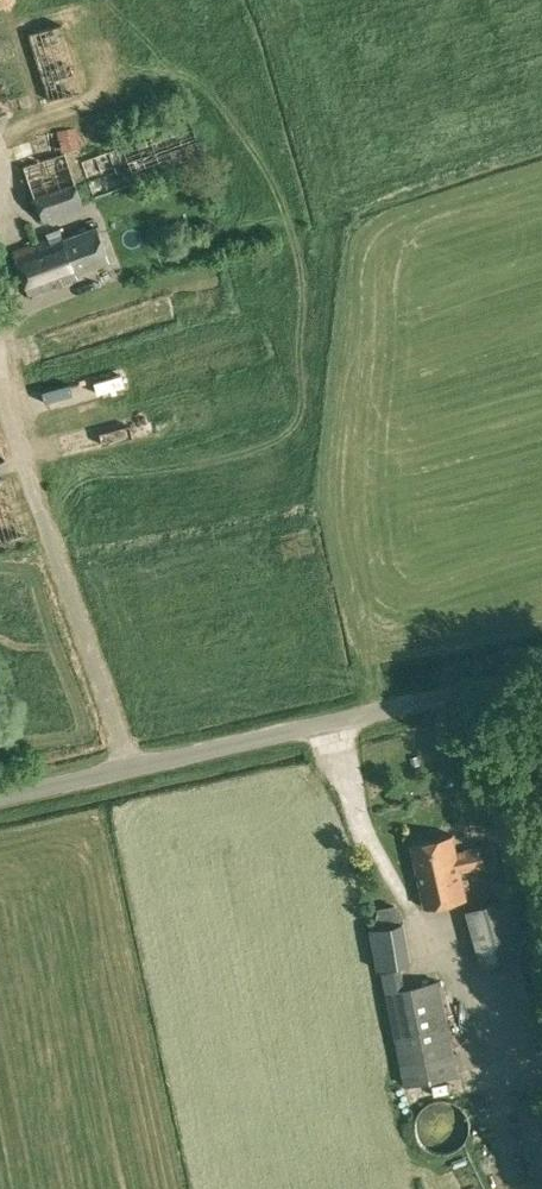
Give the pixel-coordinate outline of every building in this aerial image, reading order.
[(52,75),(80,65),(62,16),(34,26),(52,75)] [(39,130),(47,152),(77,142),(69,120),(39,130)] [(89,148),(103,196),(128,189),(124,173),(193,154),(184,121),(89,148)] [(63,151),(34,156),(38,177),(67,172),(63,151)] [(86,201),(75,175),(43,188),(55,215),(86,201)] [(64,238),(76,272),(109,260),(99,233),(79,233),(64,238)] [(76,272),(64,238),(62,234),(14,251),(29,295),(78,277),(76,272)] [(29,536),(0,444),(0,545),(29,536)] [(497,846),(483,848),(483,846),(458,851),(454,835),(413,843),(426,906),(468,897),(462,870),(487,865),(501,863),(497,846)] [(541,995),(534,972),(537,971),(524,926),(525,926),(518,898),(514,899),(510,878),(490,882),(494,903),(484,906),(488,919),(474,923),(479,940),(497,934),(505,959),(497,961),(500,977),(515,973),(516,977),(514,978),(521,1002),(541,995)] [(379,908),(375,918),(377,927),(401,923),(400,913),(393,905),(379,908)] [(382,967),(387,990),(407,986),(403,963),(382,967)] [(407,986),(387,990),(406,1084),(460,1074),(440,980),(407,986)] [(472,1127),(472,1126),(472,1120),(470,1115),(465,1107),(461,1104),(456,1101),(446,1099),(436,1101),(430,1104),(427,1107),(423,1111),(421,1116),(419,1125),(420,1135),(422,1140),(426,1145),(434,1150),(439,1152),(444,1153),(452,1152),(456,1151),(461,1148),(465,1145),(470,1137),(471,1133),(472,1127)]
